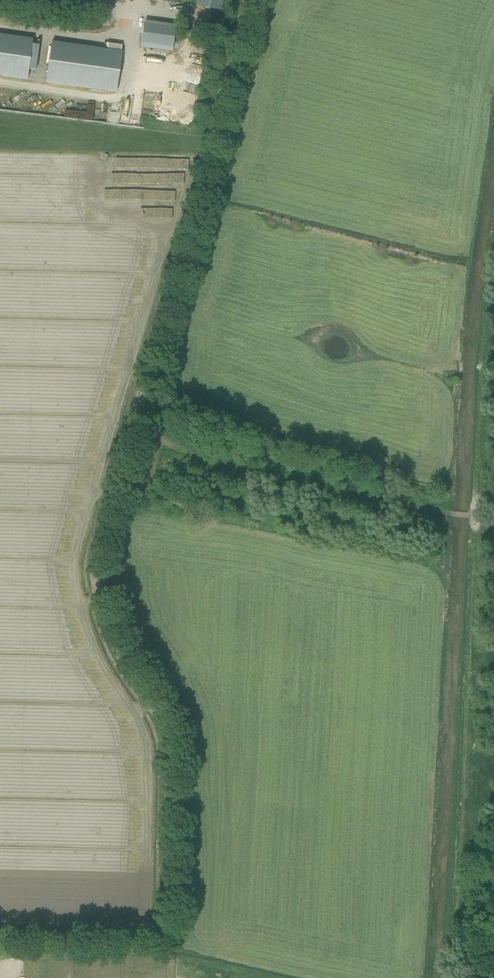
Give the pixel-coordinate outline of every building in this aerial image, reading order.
[(222,0),(197,0),(196,8),(221,11),(222,0)] [(141,47),(171,51),(174,25),(144,21),(141,47)] [(26,80),(33,39),(0,34),(0,77),(26,80)] [(116,93),(121,51),(52,41),(46,83),(116,93)]
